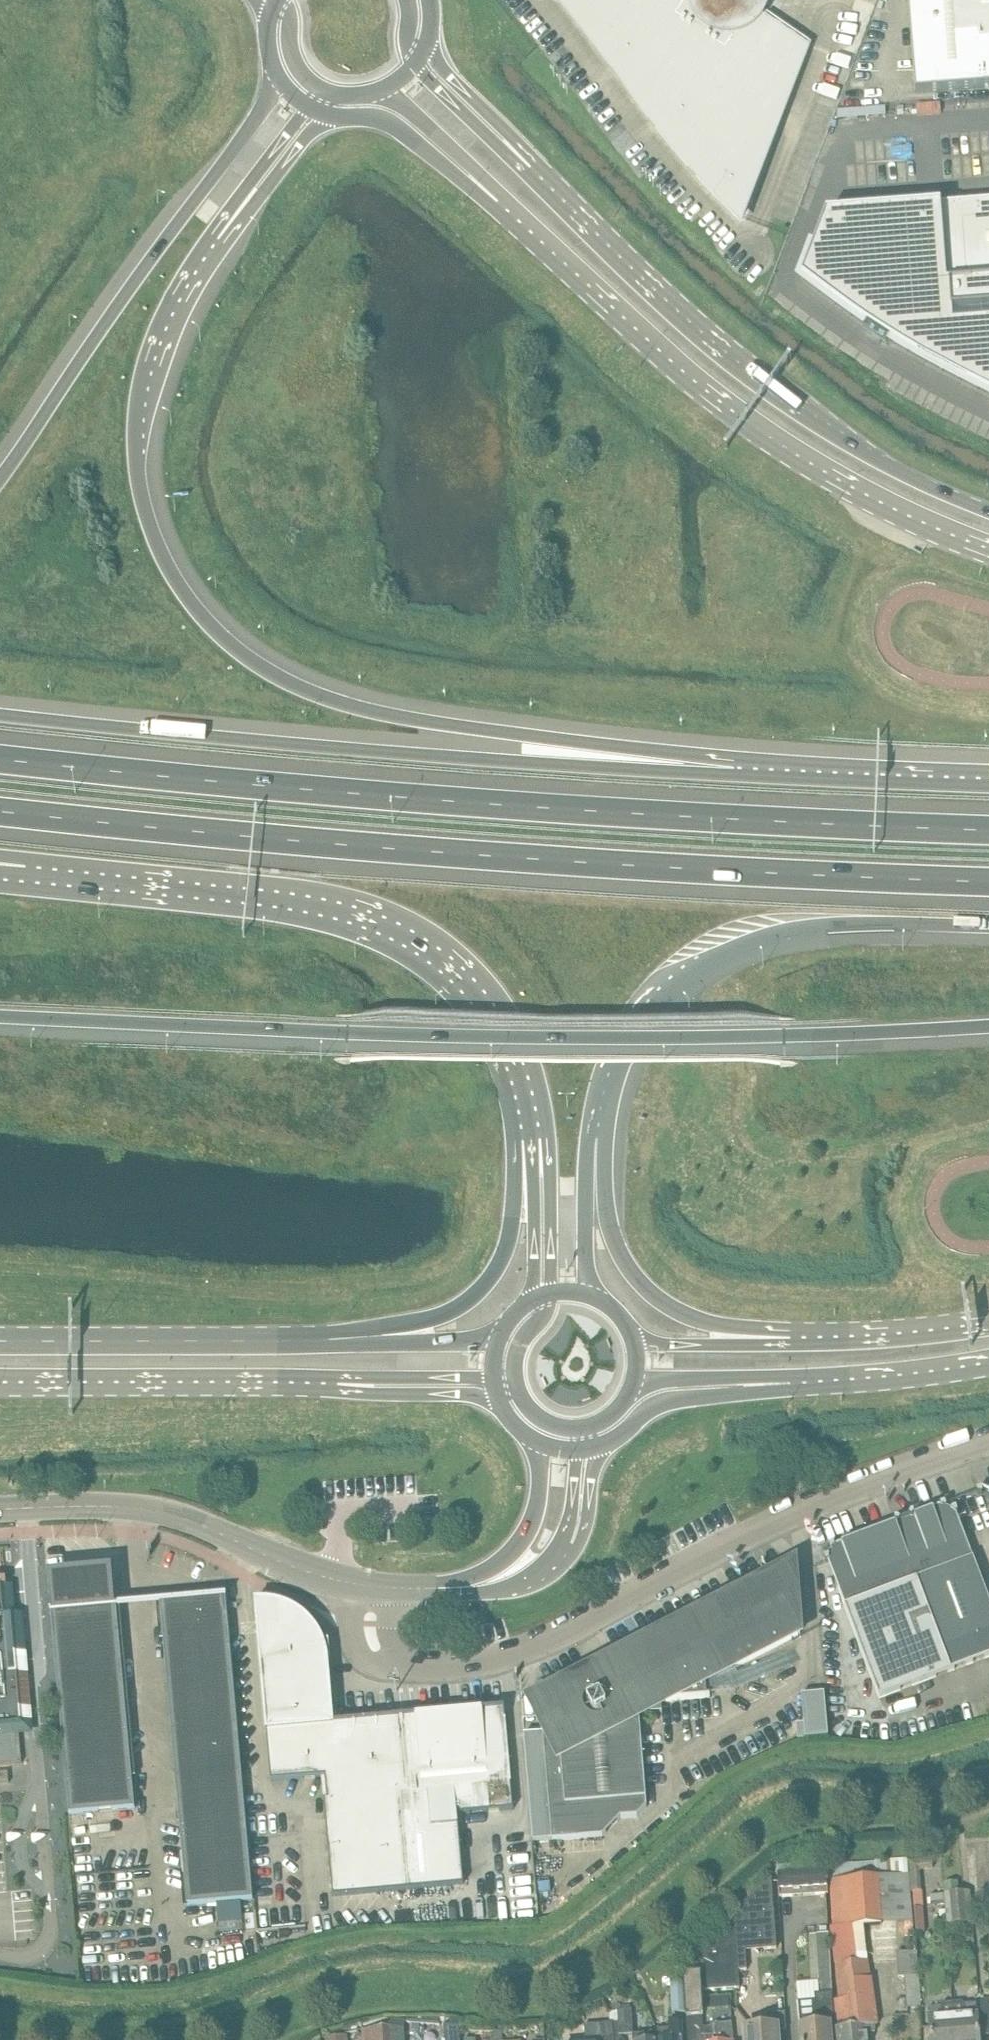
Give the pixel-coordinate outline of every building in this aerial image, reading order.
[(585,26),(617,68),(648,110),(674,144),(701,175),(722,197),(742,217),(806,46),(764,17),(767,9),(770,1),(770,0),(565,0),(585,26)] [(916,92),(988,87),(988,0),(909,0),(916,92)] [(827,215),(803,279),(818,291),(834,303),(851,315),(868,326),(865,330),(872,334),(872,333),(883,339),(882,341),(888,344),(890,341),(907,351),(924,361),(942,371),(977,389),(988,395),(988,202),(827,215)] [(511,1468),(500,1469),(500,1480),(511,1479),(511,1468)] [(879,1697),(988,1655),(988,1600),(956,1513),(958,1512),(956,1508),(953,1509),(947,1506),(945,1503),(941,1504),(941,1506),(915,1516),(914,1514),(911,1515),(910,1518),(911,1520),(901,1523),(901,1521),(898,1520),(895,1521),(896,1523),(835,1546),(834,1545),(830,1546),(831,1550),(828,1556),(825,1557),(826,1562),(828,1561),(879,1697)] [(705,1683),(713,1679),(800,1634),(793,1565),(608,1660),(607,1666),(601,1665),(600,1662),(588,1663),(588,1666),(585,1667),(582,1668),(576,1671),(573,1673),(572,1674),(570,1676),(567,1678),(564,1682),(563,1683),(561,1686),(560,1690),(559,1692),(558,1694),(557,1697),(556,1702),(556,1707),(556,1710),(556,1712),(557,1715),(557,1718),(542,1719),(543,1733),(524,1735),(533,1842),(603,1836),(621,1818),(638,1816),(647,1807),(639,1712),(651,1711),(651,1710),(707,1697),(705,1683)] [(69,1814),(135,1809),(117,1607),(113,1607),(109,1573),(53,1577),(56,1611),(51,1611),(69,1814)] [(23,1727),(19,1678),(22,1678),(21,1667),(14,1668),(6,1579),(0,1580),(0,1729),(23,1727)] [(139,1600),(169,1600),(169,1583),(139,1582),(139,1600)] [(187,1905),(253,1899),(228,1616),(226,1598),(227,1598),(227,1596),(214,1597),(214,1598),(161,1603),(163,1623),(187,1905)] [(408,1792),(402,1717),(333,1723),(331,1696),(329,1675),(328,1658),(327,1653),(325,1647),(324,1642),(321,1637),(318,1632),(315,1627),(312,1623),(308,1619),(304,1615),(299,1612),(294,1609),(289,1607),(284,1604),(279,1603),(273,1602),(268,1601),(262,1601),(257,1601),(257,1600),(256,1600),(272,1780),(325,1776),(328,1799),(325,1799),(333,1895),(409,1889),(400,1793),(408,1792)] [(805,1723),(797,1723),(798,1739),(828,1736),(824,1693),(802,1695),(805,1723)] [(416,1716),(402,1717),(408,1792),(400,1793),(409,1889),(464,1884),(458,1814),(514,1809),(505,1708),(483,1710),(482,1709),(416,1715),(416,1716)] [(9,1783),(8,1772),(0,1773),(0,1784),(9,1783)] [(909,1860),(910,1870),(911,1891),(921,1890),(920,1869),(933,1868),(932,1858),(909,1860)] [(908,1859),(829,1864),(834,1927),(912,1921),(908,1859)] [(778,1872),(779,1892),(779,1896),(828,1894),(827,1869),(778,1872)] [(736,1988),(740,1988),(739,1970),(747,1969),(746,1949),(776,1947),(772,1877),(734,1911),(734,1914),(731,1914),(736,1988)] [(958,1881),(944,1882),(945,1892),(959,1891),(958,1881)] [(948,1922),(973,1920),(971,1891),(959,1892),(947,1892),(948,1922)] [(944,1903),(944,1893),(929,1893),(929,1904),(944,1903)] [(923,1908),(914,1909),(916,1933),(925,1932),(923,1908)] [(704,2027),(703,2015),(704,2015),(703,1995),(702,1990),(736,1988),(731,1914),(683,1956),(686,2016),(687,2039),(704,2039),(704,2027)] [(916,1950),(898,1951),(900,1975),(906,1975),(909,2006),(921,2006),(916,1950)] [(839,2039),(867,2039),(866,2032),(874,2031),(873,2024),(877,2024),(873,1992),(871,1993),(866,1960),(835,1964),(839,1999),(834,2000),(837,2021),(844,2021),(845,2027),(837,2028),(839,2039)] [(682,1977),(670,1977),(671,1990),(672,2013),(684,2012),(682,1977)] [(801,2039),(832,2039),(830,2025),(835,2024),(834,2012),(833,2005),(832,1993),(814,1995),(817,2024),(800,2026),(801,2039)] [(716,1996),(703,1997),(704,2009),(717,2009),(716,1996)] [(981,1999),(983,2027),(988,2026),(988,1998),(981,1999)] [(953,2014),(955,2039),(980,2039),(976,2001),(952,2003),(953,2014)] [(633,2009),(619,2009),(619,2035),(632,2034),(633,2034),(633,2009)] [(614,2035),(613,2022),(612,2012),(584,2014),(585,2039),(614,2039),(614,2035)] [(786,2030),(785,2012),(767,2014),(768,2027),(744,2028),(745,2039),(779,2039),(778,2027),(785,2027),(785,2030),(786,2030)] [(953,2014),(929,2016),(931,2039),(955,2039),(953,2014)] [(657,2032),(658,2039),(683,2039),(681,2017),(671,2018),(672,2027),(657,2028),(657,2032)] [(390,2025),(391,2039),(406,2039),(405,2025),(405,2020),(391,2018),(390,2025)] [(419,2023),(411,2022),(411,2030),(419,2030),(419,2023)] [(459,2025),(459,2023),(445,2022),(445,2033),(446,2039),(460,2039),(459,2025)] [(733,2022),(704,2027),(704,2039),(734,2039),(733,2022)] [(390,2025),(375,2026),(376,2039),(391,2039),(390,2025)] [(349,2030),(326,2036),(327,2039),(350,2039),(349,2030)] [(657,2032),(633,2034),(632,2034),(633,2039),(658,2039),(657,2032)]
